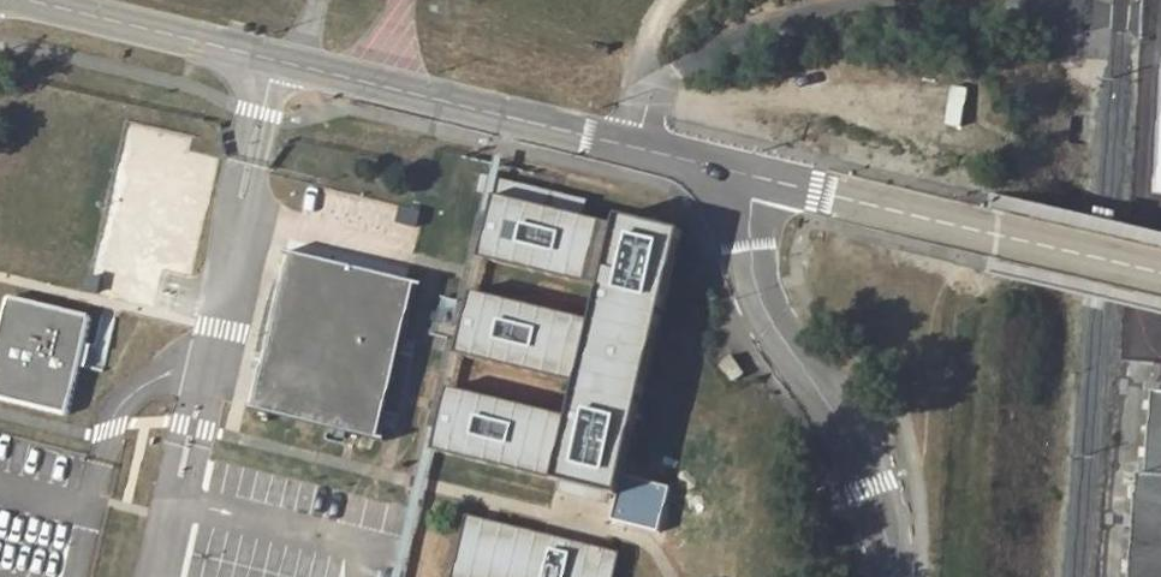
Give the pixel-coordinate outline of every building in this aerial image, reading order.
[(951,126),(965,128),(969,92),(955,90),(951,126)] [(613,488),(676,232),(490,187),(476,246),(598,276),(589,311),(468,281),(453,341),(574,371),(564,408),(444,379),(429,443),(613,488)] [(382,433),(420,282),(286,250),(249,399),(382,433)] [(91,319),(10,299),(0,338),(0,397),(66,414),(91,319)] [(1151,391),(1146,473),(1138,473),(1131,576),(1160,576),(1160,392),(1151,391)] [(96,558),(112,492),(0,465),(0,534),(96,558)] [(466,515),(452,576),(454,576),(614,576),(620,552),(466,515)]
